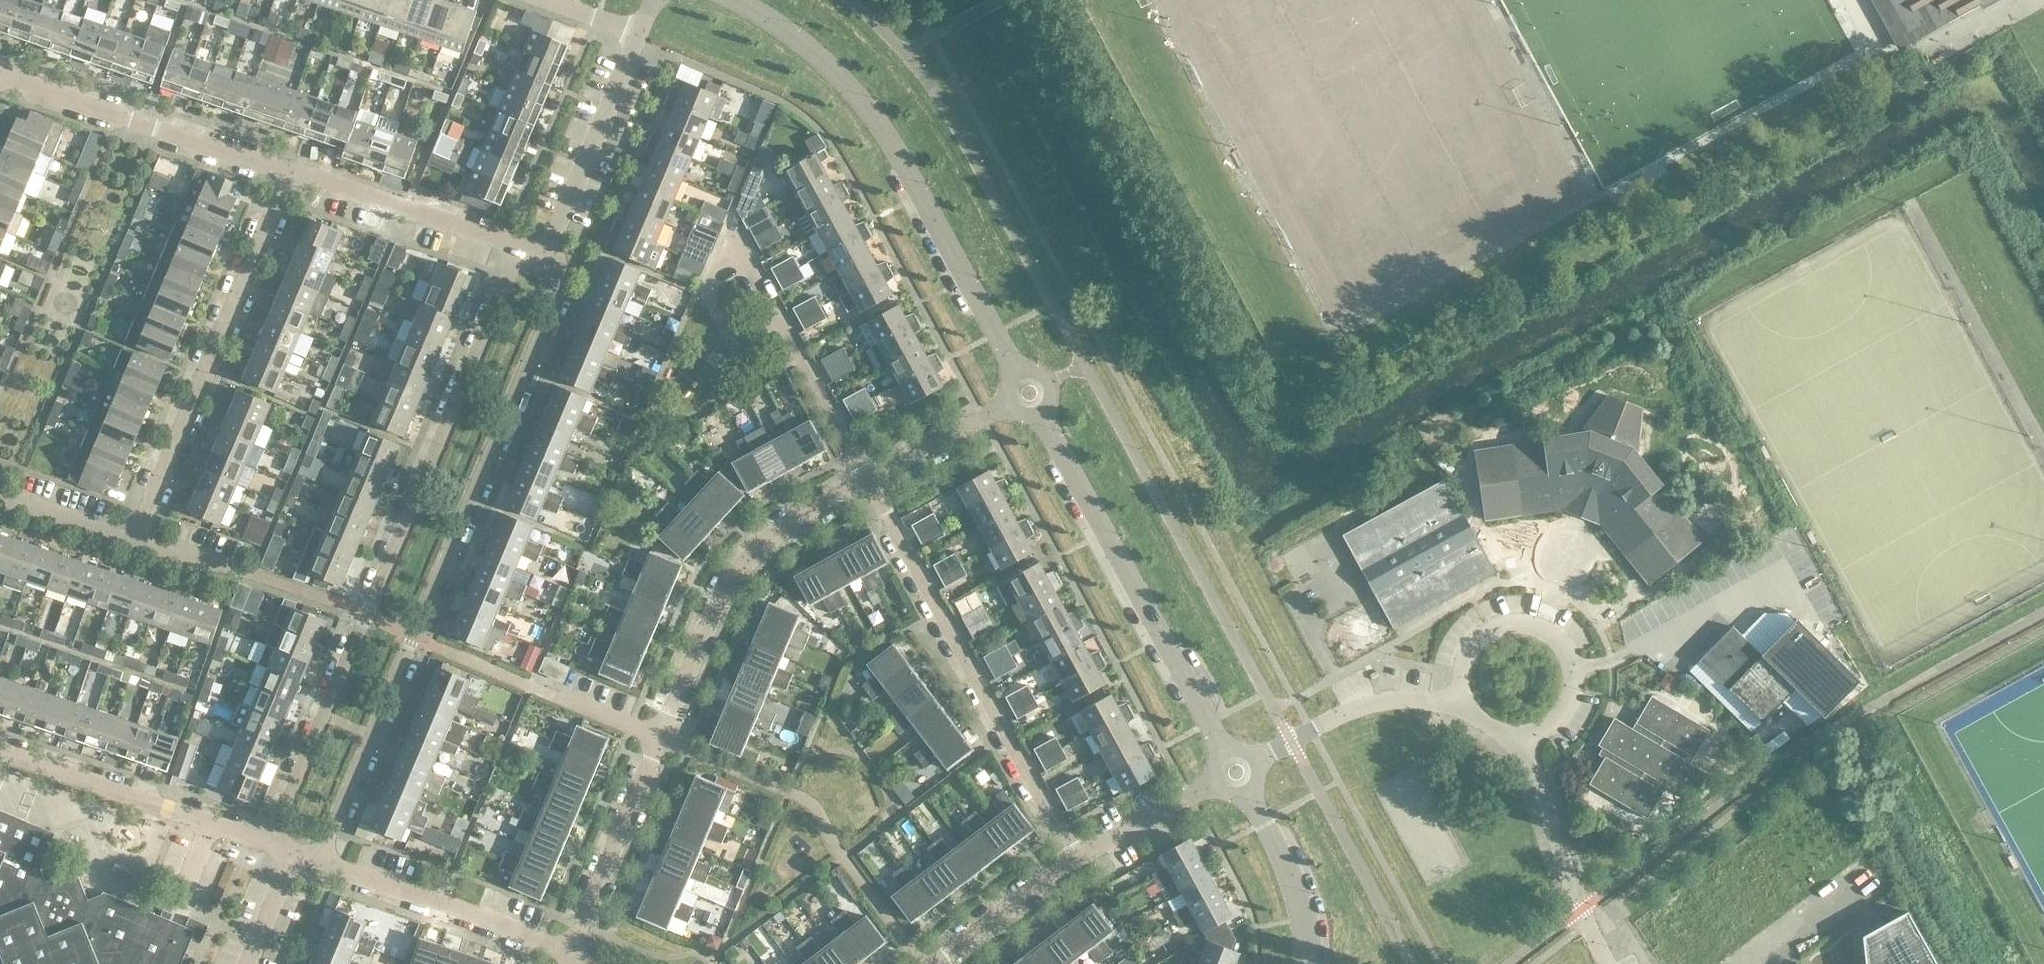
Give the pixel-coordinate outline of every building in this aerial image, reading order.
[(9,35),(21,0),(0,0),(0,32),(9,35)] [(29,0),(21,0),(9,35),(29,42),(42,5),(29,0)] [(171,0),(166,0),(164,6),(178,11),(180,3),(171,0)] [(228,0),(215,0),(213,8),(224,12),(228,0)] [(318,3),(339,10),(342,0),(319,0),(318,3)] [(339,10),(359,17),(365,0),(342,0),(339,10)] [(359,17),(379,24),(388,0),(365,0),(359,17)] [(379,24),(400,31),(411,0),(388,0),(379,24)] [(400,31),(420,38),(434,0),(411,0),(400,31)] [(446,0),(434,0),(420,38),(441,45),(455,3),(446,0)] [(1901,47),(1936,28),(1935,27),(1980,3),(1982,7),(1995,0),(1876,0),(1901,47)] [(476,10),(455,3),(441,45),(462,52),(476,10)] [(244,19),(248,7),(238,4),(234,15),(244,19)] [(62,11),(42,5),(29,42),(49,49),(62,11)] [(188,6),(184,17),(205,25),(209,13),(188,6)] [(244,19),(254,22),(258,11),(248,7),(244,19)] [(83,18),(62,11),(49,49),(70,56),(83,18)] [(269,14),(265,26),(274,29),(278,18),(269,14)] [(229,20),(215,16),(213,23),(227,28),(229,20)] [(103,25),(83,18),(70,56),(90,63),(103,25)] [(227,28),(225,32),(237,36),(241,24),(229,20),(227,28)] [(149,24),(144,39),(131,77),(152,84),(170,32),(149,24)] [(124,32),(103,25),(90,63),(111,70),(124,32)] [(296,36),(306,40),(309,30),(299,27),(296,36)] [(255,29),(250,41),(266,46),(270,34),(255,29)] [(532,29),(523,50),(559,65),(568,45),(532,29)] [(144,39),(124,32),(111,70),(131,77),(144,39)] [(270,34),(263,56),(287,64),(295,43),(270,34)] [(486,42),(479,39),(474,53),(480,55),(486,42)] [(324,52),(311,48),(308,56),(321,60),(324,52)] [(194,56),(173,49),(160,86),(181,94),(194,56)] [(559,65),(523,50),(515,70),(551,85),(559,65)] [(380,65),(383,56),(370,51),(367,61),(380,65)] [(480,55),(474,53),(470,62),(476,65),(480,55)] [(214,63),(194,56),(181,94),(202,101),(214,63)] [(336,65),(349,69),(352,62),(338,57),(336,65)] [(397,60),(394,70),(408,75),(411,65),(397,60)] [(361,65),(352,62),(349,69),(359,73),(361,65)] [(235,70),(214,63),(202,101),(222,108),(235,70)] [(255,77),(235,70),(222,108),(242,115),(255,77)] [(551,85),(515,70),(506,90),(543,105),(551,85)] [(377,79),(390,83),(393,76),(379,71),(377,79)] [(406,80),(393,76),(390,83),(403,88),(406,80)] [(276,84),(255,77),(242,115),(263,122),(276,84)] [(469,81),(463,78),(457,92),(463,95),(469,81)] [(668,91),(665,99),(708,117),(717,95),(706,90),(684,81),(678,96),(668,94),(669,91),(668,91)] [(710,81),(706,90),(717,95),(721,86),(710,81)] [(296,91),(276,84),(263,122),(283,129),(296,91)] [(543,105),(506,90),(498,110),(534,125),(543,105)] [(316,98),(296,91),(283,129),(304,136),(316,98)] [(433,98),(446,103),(449,95),(436,91),(433,98)] [(463,95),(457,92),(451,106),(457,109),(463,95)] [(337,105),(316,98),(304,136),(324,143),(337,105)] [(708,117),(665,99),(662,106),(663,107),(664,104),(672,110),(666,124),(699,138),(708,117)] [(358,113),(337,105),(324,143),(344,149),(345,150),(355,120),(358,113)] [(534,125),(498,110),(489,130),(526,145),(534,125)] [(8,138),(40,152),(51,156),(65,125),(30,111),(26,122),(17,118),(8,138)] [(452,121),(446,118),(440,132),(447,135),(452,121)] [(345,150),(344,149),(341,157),(363,164),(375,127),(355,120),(345,150)] [(755,122),(750,134),(758,137),(763,126),(755,122)] [(699,138),(666,124),(660,138),(650,136),(652,133),(650,133),(647,141),(690,159),(699,138)] [(396,134),(375,127),(363,164),(383,171),(396,134)] [(526,145),(489,130),(481,149),(518,165),(526,145)] [(441,133),(433,152),(434,152),(444,156),(452,137),(441,133)] [(417,141),(396,134),(383,171),(404,179),(417,141)] [(758,137),(750,134),(745,145),(753,149),(758,137)] [(8,138),(0,157),(0,158),(32,172),(40,152),(8,138)] [(690,159),(647,141),(644,148),(645,149),(646,146),(654,151),(648,166),(681,180),(690,159)] [(783,170),(794,191),(826,174),(818,160),(826,154),(827,157),(828,156),(824,148),(783,170)] [(518,165),(481,149),(473,169),(509,185),(518,165)] [(81,154),(76,166),(89,172),(94,160),(81,154)] [(0,158),(0,182),(24,192),(32,172),(0,158)] [(720,158),(716,168),(733,175),(737,165),(720,158)] [(733,175),(732,176),(740,180),(745,168),(737,165),(733,175)] [(681,180),(648,166),(642,180),(633,178),(634,175),(633,175),(629,183),(673,201),(681,180)] [(198,169),(184,200),(228,219),(237,198),(227,194),(233,181),(210,172),(209,174),(198,169)] [(509,185),(473,169),(464,190),(500,205),(509,185)] [(762,175),(751,170),(741,194),(752,198),(762,175)] [(152,172),(148,184),(159,189),(164,177),(152,172)] [(833,187),(826,174),(794,191),(805,211),(846,188),(842,181),(841,182),(843,185),(833,187)] [(740,180),(732,176),(727,188),(735,191),(740,180)] [(77,177),(73,189),(81,192),(85,181),(77,177)] [(0,182),(0,205),(15,212),(24,192),(0,182)] [(673,201),(629,183),(626,190),(627,191),(629,188),(636,194),(630,208),(664,222),(673,201)] [(850,196),(846,188),(805,211),(816,231),(848,214),(840,200),(848,194),(849,196),(850,196)] [(81,192),(73,189),(68,201),(76,204),(81,192)] [(464,191),(461,198),(496,210),(498,206),(475,196),(464,191)] [(151,196),(143,193),(138,204),(146,208),(151,196)] [(228,219),(184,200),(176,220),(220,239),(228,219)] [(704,200),(699,212),(722,222),(727,210),(704,200)] [(146,208),(138,204),(134,216),(142,219),(146,208)] [(15,212),(0,205),(0,229),(7,232),(18,236),(26,216),(15,212)] [(664,222),(630,208),(625,222),(615,220),(616,217),(615,217),(612,225),(655,243),(664,222)] [(722,222),(699,212),(694,224),(717,234),(722,222)] [(855,228),(848,214),(816,231),(827,251),(868,228),(864,221),(863,222),(864,224),(855,228)] [(748,227),(754,238),(776,226),(770,215),(748,227)] [(61,217),(56,229),(64,232),(69,221),(61,217)] [(310,218),(302,239),(334,252),(343,232),(310,218)] [(220,239),(176,220),(168,240),(211,258),(220,239)] [(655,243),(612,225),(609,232),(610,233),(611,230),(619,234),(613,250),(646,264),(655,243)] [(782,237),(776,226),(754,238),(760,249),(782,237)] [(872,236),(868,228),(827,251),(838,271),(869,254),(862,240),(869,234),(871,236),(872,236)] [(64,232),(56,229),(51,240),(59,244),(64,232)] [(135,236),(127,232),(122,244),(130,247),(135,236)] [(367,259),(379,264),(389,242),(377,237),(367,259)] [(334,252),(302,239),(293,259),(326,272),(334,252)] [(211,258),(168,240),(159,260),(203,278),(211,258)] [(406,248),(395,243),(385,265),(397,270),(406,248)] [(686,243),(681,254),(704,264),(709,253),(686,243)] [(130,247),(122,244),(117,256),(125,259),(130,247)] [(704,264),(681,254),(676,266),(699,276),(704,264)] [(877,267),(869,254),(838,271),(839,274),(831,278),(839,293),(847,288),(849,291),(890,268),(886,261),(885,262),(886,264),(877,267)] [(770,268),(776,279),(798,267),(792,256),(770,268)] [(609,257),(601,278),(631,291),(640,270),(609,257)] [(43,259),(38,271),(46,274),(51,262),(43,259)] [(326,272),(293,259),(285,279),(317,292),(326,272)] [(203,278),(159,260),(151,280),(194,298),(203,278)] [(438,262),(430,283),(462,296),(471,276),(438,262)] [(382,272),(377,284),(385,287),(390,289),(397,272),(385,266),(382,272)] [(804,278),(798,267),(776,279),(782,290),(804,278)] [(894,276),(890,268),(849,291),(839,296),(847,310),(856,305),(860,312),(892,294),(884,280),(891,274),(893,276),(894,276)] [(118,276),(110,272),(105,284),(113,287),(118,276)] [(44,278),(36,275),(31,287),(39,290),(44,278)] [(365,275),(360,287),(368,290),(373,279),(365,275)] [(601,278),(592,298),(623,311),(628,299),(644,306),(647,298),(636,293),(631,291),(601,278)] [(328,297),(317,292),(285,279),(276,298),(309,312),(320,317),(328,297)] [(194,298),(151,280),(142,300),(186,318),(194,298)] [(462,296),(430,283),(421,302),(454,316),(462,296)] [(113,287),(105,284),(100,296),(108,299),(113,287)] [(372,295),(370,301),(383,306),(390,290),(385,287),(377,284),(372,295)] [(639,284),(636,293),(647,298),(651,289),(639,284)] [(368,290),(360,287),(355,298),(363,302),(368,290)] [(792,308),(798,319),(820,307),(814,296),(792,308)] [(309,312),(276,298),(268,318),(301,332),(309,312)] [(592,298),(584,318),(615,331),(623,311),(592,298)] [(186,318),(142,300),(134,320),(178,338),(186,318)] [(454,316),(421,302),(413,322),(446,336),(454,316)] [(24,305),(19,317),(27,320),(32,309),(24,305)] [(897,305),(866,322),(859,326),(870,346),(918,320),(914,312),(913,313),(914,316),(905,319),(897,305)] [(365,312),(361,323),(373,329),(381,312),(368,306),(365,312)] [(826,318),(820,307),(798,319),(804,330),(826,318)] [(100,318),(92,314),(87,326),(95,329),(100,318)] [(348,315),(343,327),(351,330),(356,318),(348,315)] [(27,320),(19,317),(14,328),(22,332),(27,320)] [(301,332),(268,318),(260,338),(292,352),(301,332)] [(584,318),(576,338),(606,351),(611,339),(627,346),(630,337),(619,333),(615,331),(584,318)] [(178,338),(134,320),(125,340),(169,359),(178,338)] [(922,327),(918,320),(870,346),(881,366),(888,362),(919,345),(912,332),(919,325),(921,328),(922,327)] [(446,336),(413,322),(405,342),(437,356),(446,336)] [(355,335),(353,341),(366,346),(373,329),(368,327),(360,324),(355,335)] [(622,324),(619,333),(630,337),(634,329),(622,324)] [(351,330),(343,327),(338,338),(346,342),(351,330)] [(85,330),(80,342),(88,345),(93,334),(85,330)] [(292,352),(260,338),(251,358),(284,372),(292,352)] [(576,338),(567,358),(614,377),(617,369),(601,362),(606,351),(576,338)] [(437,356),(405,342),(396,362),(429,376),(437,356)] [(7,345),(2,357),(10,360),(15,349),(7,345)] [(927,359),(919,345),(888,362),(899,383),(940,360),(936,352),(935,353),(936,356),(927,359)] [(820,359),(826,370),(848,358),(842,347),(820,359)] [(114,368),(125,373),(157,387),(166,366),(122,348),(114,368)] [(357,355),(348,352),(344,363),(352,367),(357,355)] [(331,355),(326,366),(334,370),(339,358),(331,355)] [(2,357),(0,361),(0,370),(5,372),(10,360),(2,357)] [(284,372),(251,358),(243,379),(275,392),(284,372)] [(567,358),(559,378),(589,391),(594,379),(610,385),(614,377),(567,358)] [(854,369),(848,358),(826,370),(832,381),(854,369)] [(944,367),(940,360),(899,383),(910,403),(942,386),(934,372),(941,365),(943,368),(944,367)] [(80,364),(72,361),(67,372),(75,375),(80,364)] [(429,376),(396,362),(388,382),(420,396),(429,376)] [(352,367),(344,363),(339,375),(347,378),(352,367)] [(642,365),(638,375),(653,381),(657,371),(642,365)] [(334,370),(326,366),(322,378),(330,381),(334,370)] [(75,375),(67,372),(63,384),(71,387),(75,375)] [(157,387),(125,373),(116,393),(149,406),(157,387)] [(420,396),(388,382),(379,402),(412,416),(420,396)] [(330,394),(326,406),(334,409),(337,411),(346,388),(335,383),(330,394)] [(556,385),(547,406),(593,425),(597,417),(581,410),(586,398),(556,385)] [(317,387),(314,394),(322,397),(325,390),(317,387)] [(842,399),(848,410),(870,398),(864,387),(842,399)] [(105,388),(97,408),(140,426),(149,406),(116,393),(105,388)] [(238,390),(229,410),(262,424),(270,403),(238,390)] [(1543,440),(1478,450),(1483,478),(1488,479),(1490,489),(1485,492),(1489,519),(1573,506),(1592,514),(1648,583),(1670,566),(1668,560),(1675,554),(1681,557),(1702,540),(1659,486),(1660,485),(1636,454),(1641,408),(1608,395),(1581,433),(1543,439),(1543,440)] [(876,409),(870,398),(848,410),(854,421),(876,409)] [(313,399),(308,410),(316,414),(321,402),(313,399)] [(63,404),(55,400),(51,412),(59,415),(63,404)] [(412,416),(379,402),(371,422),(403,436),(412,416)] [(547,406),(538,426),(569,438),(574,427),(590,434),(593,425),(547,406)] [(140,426),(97,408),(88,428),(132,446),(140,426)] [(262,424),(229,410),(221,430),(253,444),(262,424)] [(324,411),(319,422),(327,425),(332,414),(324,411)] [(789,411),(781,416),(787,426),(795,422),(789,411)] [(59,415),(51,412),(46,424),(54,427),(59,415)] [(621,414),(613,432),(630,439),(637,421),(621,414)] [(314,418),(306,415),(301,426),(309,430),(314,418)] [(782,435),(771,441),(787,470),(805,460),(790,431),(787,426),(781,416),(774,420),(782,435)] [(809,420),(790,431),(805,460),(825,449),(809,420)] [(538,426),(530,445),(561,458),(565,460),(577,465),(580,457),(564,450),(569,438),(538,426)] [(132,446),(88,428),(80,448),(124,466),(132,446)] [(253,444),(221,430),(212,450),(245,464),(253,444)] [(367,431),(358,452),(391,465),(400,445),(367,431)] [(751,432),(743,437),(749,447),(752,452),(768,481),(787,470),(771,441),(759,447),(751,432)] [(743,437),(736,441),(741,451),(749,447),(743,437)] [(319,445),(311,442),(306,453),(314,457),(319,445)] [(530,445),(522,465),(552,478),(561,458),(530,445)] [(292,447),(288,459),(296,462),(300,450),(292,447)] [(124,466),(80,448),(67,479),(101,494),(106,483),(115,487),(124,466)] [(245,464),(212,450),(204,470),(236,483),(245,464)] [(391,465),(358,452),(350,472),(382,485),(391,465)] [(752,452),(732,462),(748,491),(768,481),(752,452)] [(314,457),(306,453),(301,465),(309,468),(314,457)] [(296,462),(288,459),(283,470),(291,474),(296,462)] [(565,460),(562,468),(573,473),(577,465),(565,460)] [(522,465),(513,485),(544,498),(552,478),(522,465)] [(236,483),(204,470),(196,490),(228,503),(236,483)] [(696,470),(690,477),(699,485),(703,488),(727,511),(742,494),(718,472),(709,482),(696,470)] [(956,487),(967,508),(1009,486),(1004,478),(1003,479),(1005,481),(995,484),(988,470),(956,487)] [(382,485),(350,472),(342,492),(374,505),(382,485)] [(305,477),(297,473),(289,493),(297,496),(305,477)] [(690,477),(684,483),(693,491),(699,485),(690,477)] [(1444,479),(1374,517),(1342,535),(1361,569),(1365,567),(1378,591),(1374,594),(1393,628),(1495,573),(1476,538),(1472,540),(1463,523),(1459,516),(1463,514),(1444,479)] [(513,485),(505,506),(535,519),(544,498),(513,485)] [(1013,493),(1009,486),(967,508),(978,528),(1010,511),(1003,497),(1010,491),(1011,493),(1013,493)] [(276,487),(271,498),(279,502),(284,490),(276,487)] [(703,488),(688,504),(713,527),(727,511),(703,488)] [(228,503),(196,490),(187,510),(219,524),(228,503)] [(374,505),(342,492),(333,512),(366,525),(374,505)] [(552,492),(548,500),(560,505),(563,497),(552,492)] [(297,496),(289,493),(284,504),(292,508),(297,496)] [(279,502),(271,498),(266,510),(274,513),(279,502)] [(548,500),(545,508),(556,513),(560,505),(548,500)] [(667,502),(661,508),(670,516),(676,510),(667,502)] [(688,504),(674,520),(698,542),(713,527),(688,504)] [(661,508),(655,515),(664,523),(670,516),(661,508)] [(1017,524),(1010,511),(978,528),(989,548),(1030,525),(1026,518),(1025,519),(1027,521),(1017,524)] [(366,525),(333,512),(325,531),(357,545),(366,525)] [(910,524),(916,535),(938,523),(932,512),(910,524)] [(502,513),(493,533),(524,546),(533,526),(502,513)] [(256,515),(246,539),(260,545),(270,521),(263,518),(256,515)] [(674,520),(658,536),(683,559),(698,542),(674,520)] [(285,524),(277,521),(272,533),(280,536),(285,524)] [(945,534),(938,523),(916,535),(922,546),(945,534)] [(1034,533),(1030,525),(989,548),(1001,569),(1032,551),(1025,537),(1032,531),(1033,534),(1034,533)] [(314,527),(305,547),(349,565),(357,545),(325,531),(314,527)] [(493,533),(485,553),(515,566),(524,546),(493,533)] [(0,534),(0,571),(6,573),(17,540),(0,534)] [(871,534),(852,544),(867,572),(887,562),(871,534)] [(38,547),(17,540),(6,573),(2,584),(22,591),(26,580),(38,547)] [(532,540),(528,548),(540,553),(543,545),(532,540)] [(852,544),(833,555),(848,583),(867,572),(852,544)] [(58,554),(38,547),(26,580),(47,587),(58,554)] [(349,565),(305,547),(292,577),(304,581),(308,572),(340,586),(349,565)] [(528,548),(525,556),(536,561),(540,553),(528,548)] [(629,557),(625,566),(672,585),(680,565),(650,552),(645,564),(629,557)] [(485,553),(476,573),(523,593),(526,584),(511,578),(515,566),(485,553)] [(933,565),(939,576),(961,564),(955,553),(933,565)] [(79,561),(58,554),(47,587),(67,594),(79,561)] [(265,554),(260,565),(272,570),(277,559),(265,554)] [(833,555),(814,565),(829,593),(848,583),(833,555)] [(99,568),(79,561),(67,594),(87,601),(99,568)] [(1038,562),(1006,579),(996,585),(1007,606),(1018,600),(1059,577),(1055,570),(1054,571),(1055,573),(1046,576),(1038,562)] [(967,575),(961,564),(939,576),(945,587),(967,575)] [(814,565),(794,576),(796,579),(804,594),(809,604),(821,597),(830,612),(837,608),(832,597),(829,593),(814,565)] [(625,566),(622,574),(638,581),(633,592),(663,605),(672,585),(625,566)] [(119,575),(99,568),(87,601),(108,608),(119,575)] [(579,570),(574,583),(581,586),(586,574),(579,570)] [(877,572),(869,577),(875,588),(883,583),(877,572)] [(476,573),(468,593),(499,606),(504,594),(519,601),(523,593),(476,573)] [(140,582),(119,575),(108,608),(128,615),(140,582)] [(869,577),(862,581),(867,592),(875,588),(869,577)] [(1063,585),(1059,577),(1018,600),(1029,620),(1060,602),(1053,589),(1060,583),(1062,585),(1063,585)] [(796,579),(784,590),(797,602),(804,594),(796,579)] [(160,589),(140,582),(128,615),(149,622),(160,589)] [(252,587),(238,582),(230,606),(238,609),(242,610),(252,587)] [(875,588),(867,592),(874,604),(882,600),(875,588)] [(181,596),(160,589),(149,622),(169,629),(181,596)] [(612,597),(609,606),(620,610),(624,612),(655,625),(663,605),(633,592),(628,604),(612,597)] [(468,593),(460,613),(506,632),(510,624),(494,618),(499,606),(468,593)] [(839,593),(832,597),(837,608),(845,604),(839,593)] [(201,603),(181,596),(169,629),(189,636),(201,603)] [(273,623),(284,628),(317,641),(325,621),(293,607),(295,601),(284,598),(273,623)] [(769,602),(760,623),(806,641),(809,633),(793,627),(799,614),(769,602)] [(1068,616),(1060,602),(1029,620),(1040,640),(1081,617),(1077,610),(1075,611),(1077,613),(1068,616)] [(222,610),(201,603),(189,636),(211,643),(222,610)] [(960,616),(967,627),(989,615),(983,604),(960,616)] [(238,609),(230,606),(226,618),(234,621),(238,609)] [(609,606),(605,614),(616,618),(620,610),(609,606)] [(624,612),(616,632),(647,645),(655,625),(624,612)] [(460,613),(451,634),(491,651),(497,638),(503,641),(506,632),(460,613)] [(0,618),(0,623),(11,626),(13,618),(1,614),(0,618)] [(995,626),(989,615),(967,627),(973,638),(995,626)] [(1085,625),(1081,617),(1040,640),(1051,660),(1082,642),(1075,629),(1082,623),(1084,625),(1085,625)] [(25,622),(13,618),(11,626),(22,630),(25,622)] [(1795,620),(1761,655),(1776,670),(1794,688),(1822,715),(1821,715),(1823,717),(1825,715),(1857,682),(1858,682),(1859,680),(1858,679),(1857,679),(1798,620),(1796,618),(1794,620),(1795,620)] [(760,623),(752,643),(781,655),(786,643),(802,650),(806,641),(760,623)] [(1761,655),(1759,653),(1732,626),(1698,660),(1761,722),(1794,688),(1776,670),(1761,655)] [(42,628),(39,636),(51,640),(54,632),(42,628)] [(317,641),(284,628),(276,648),(308,661),(317,641)] [(66,636),(54,632),(51,640),(63,644),(66,636)] [(616,632),(608,652),(638,665),(647,645),(616,632)] [(809,633),(806,641),(815,645),(818,639),(809,633)] [(29,639),(17,635),(14,643),(26,647),(29,639)] [(228,638),(220,635),(216,647),(224,650),(228,638)] [(595,637),(592,645),(603,650),(606,642),(595,637)] [(41,643),(29,639),(26,647),(38,651),(41,643)] [(83,642),(80,650),(92,654),(95,646),(83,642)] [(1090,656),(1082,642),(1051,660),(1061,680),(1103,657),(1099,650),(1097,651),(1099,654),(1090,656)] [(529,643),(524,654),(536,659),(540,648),(529,643)] [(752,643),(744,662),(789,682),(792,673),(777,667),(781,655),(752,643)] [(258,664),(267,668),(300,681),(308,661),(276,648),(266,644),(258,664)] [(983,656),(989,668),(1011,656),(1005,644),(983,656)] [(592,645),(588,654),(604,660),(599,673),(629,686),(638,665),(608,652),(603,650),(592,645)] [(875,675),(862,685),(867,692),(906,662),(892,645),(867,664),(875,675)] [(107,650),(95,646),(92,654),(104,658),(107,650)] [(224,650),(216,647),(212,659),(220,662),(224,650)] [(70,653),(58,649),(55,657),(67,661),(70,653)] [(82,657),(70,653),(67,661),(79,665),(82,657)] [(124,656),(121,664),(133,668),(136,660),(124,656)] [(1017,667),(1011,656),(989,668),(995,679),(1017,667)] [(1107,665),(1103,657),(1061,680),(1073,700),(1104,683),(1097,669),(1104,663),(1105,665),(1107,665)] [(568,667),(545,658),(539,671),(563,680),(568,667)] [(148,664),(136,660),(133,668),(145,672),(148,664)] [(744,662),(735,682),(765,695),(770,683),(785,690),(789,682),(744,662)] [(906,662),(867,692),(872,699),(886,689),(894,699),(919,680),(906,662)] [(111,667),(99,663),(96,671),(108,675),(111,667)] [(437,666),(429,687),(475,706),(478,698),(463,691),(468,679),(437,666)] [(122,671),(111,667),(108,675),(120,679),(122,671)] [(300,681),(267,668),(259,687),(291,701),(300,681)] [(165,670),(162,678),(174,682),(177,674),(165,670)] [(188,678),(177,674),(174,682),(186,686),(188,678)] [(823,674),(818,686),(827,690),(832,677),(823,674)] [(214,679),(206,676),(202,688),(210,691),(214,679)] [(0,677),(0,714),(3,715),(14,682),(0,677)] [(151,681),(139,677),(137,685),(148,689),(151,681)] [(901,709),(888,719),(893,726),(932,697),(919,680),(894,699),(901,709)] [(163,685),(151,681),(148,689),(160,693),(163,685)] [(35,689),(14,682),(3,715),(23,722),(35,689)] [(735,682),(727,702),(756,715),(761,717),(772,721),(776,713),(760,706),(765,695),(735,682)] [(1005,697),(1011,708),(1033,696),(1027,685),(1005,697)] [(291,701),(259,687),(251,707),(283,721),(291,701)] [(429,687),(420,707),(451,720),(456,708),(471,715),(475,706),(429,687)] [(210,691),(202,688),(198,700),(206,702),(210,691)] [(55,696),(35,689),(23,722),(44,729),(55,696)] [(193,695),(181,691),(178,699),(190,703),(193,695)] [(1079,711),(1090,732),(1131,709),(1127,702),(1126,702),(1127,705),(1118,708),(1110,694),(1079,711)] [(75,703),(55,696),(44,729),(64,736),(75,703)] [(1039,707),(1033,696),(1011,708),(1017,719),(1039,707)] [(1709,730),(1651,696),(1632,729),(1614,718),(1598,745),(1608,751),(1589,784),(1647,818),(1666,785),(1692,800),(1708,773),(1690,762),(1709,730)] [(932,697),(893,726),(899,734),(912,723),(920,733),(945,714),(932,697)] [(727,702),(718,722),(748,735),(756,715),(727,702)] [(96,710),(75,703),(64,736),(84,743),(96,710)] [(231,723),(242,727),(275,741),(283,721),(251,707),(239,703),(231,723)] [(420,707),(412,726),(458,746),(459,747),(468,727),(451,720),(420,707)] [(1135,717),(1131,709),(1090,732),(1101,752),(1132,734),(1125,721),(1132,714),(1134,717),(1135,717)] [(116,717),(96,710),(84,743),(105,750),(116,717)] [(945,714),(920,733),(933,750),(958,731),(945,714)] [(137,724),(116,717),(105,750),(126,757),(137,724)] [(200,720),(192,717),(188,729),(196,732),(200,720)] [(761,717),(757,725),(769,730),(772,721),(761,717)] [(718,722),(710,743),(739,755),(755,762),(759,753),(743,747),(748,735),(718,722)] [(157,731),(137,724),(126,757),(146,764),(157,731)] [(556,731),(552,739),(599,759),(607,738),(577,725),(572,737),(556,731)] [(412,726),(403,746),(434,759),(439,748),(455,754),(458,746),(412,726)] [(799,726),(797,731),(808,736),(810,731),(799,726)] [(275,741),(242,727),(234,747),(266,761),(275,741)] [(178,738),(157,731),(146,764),(167,771),(178,738)] [(958,731),(933,750),(947,768),(972,749),(958,731)] [(1140,748),(1132,734),(1101,752),(1112,772),(1153,749),(1149,742),(1148,742),(1149,745),(1140,748)] [(485,735),(479,749),(492,755),(499,740),(485,735)] [(1033,748),(1039,759),(1061,747),(1055,736),(1033,748)] [(552,739),(549,747),(565,754),(560,766),(590,778),(599,759),(552,739)] [(195,746),(183,742),(180,750),(192,755),(195,746)] [(403,746),(395,766),(426,779),(434,759),(403,746)] [(924,746),(914,754),(919,761),(929,753),(924,746)] [(266,761),(234,747),(225,767),(258,781),(266,761)] [(1067,758),(1061,747),(1039,759),(1045,770),(1067,758)] [(1157,757),(1153,749),(1112,772),(1123,792),(1155,775),(1147,761),(1154,754),(1156,757),(1157,757)] [(192,755),(180,750),(173,773),(185,777),(192,755)] [(929,753),(919,761),(925,768),(934,760),(929,753)] [(395,766),(387,786),(417,799),(426,779),(395,766)] [(539,771),(536,779),(547,783),(551,785),(582,798),(590,778),(560,766),(555,777),(539,771)] [(258,781),(225,767),(217,788),(249,801),(258,781)] [(434,773),(430,781),(441,786),(445,778),(434,773)] [(696,775),(687,796),(717,808),(722,797),(738,803),(741,795),(725,788),(696,775)] [(899,777),(889,785),(897,795),(907,788),(899,777)] [(1055,789),(1061,800),(1083,788),(1077,777),(1055,789)] [(536,779),(532,787),(543,792),(547,783),(536,779)] [(430,781),(427,789),(438,794),(441,786),(430,781)] [(551,785),(543,805),(574,818),(582,798),(551,785)] [(387,786),(378,806),(425,826),(428,817),(420,814),(425,802),(417,799),(387,786)] [(1089,799),(1083,788),(1061,800),(1067,811),(1089,799)] [(1002,790),(995,795),(1006,809),(995,817),(1015,842),(1032,829),(1013,803),(1002,790)] [(717,808),(687,796),(679,816),(724,835),(728,827),(712,820),(717,808)] [(543,805),(535,825),(565,838),(574,818),(543,805)] [(378,806),(369,827),(400,840),(405,827),(421,834),(425,826),(378,806)] [(46,881),(40,867),(54,833),(0,810),(0,900),(46,881)] [(522,810),(519,819),(530,823),(533,815),(522,810)] [(975,811),(968,816),(997,855),(1015,842),(995,817),(985,824),(975,811)] [(724,835),(679,816),(671,836),(700,848),(705,836),(721,843),(724,835)] [(968,816),(961,822),(971,835),(961,843),(980,868),(997,855),(968,816)] [(758,817),(756,824),(768,830),(771,822),(758,817)] [(519,819),(515,827),(531,833),(526,845),(557,858),(565,838),(535,825),(530,823),(519,819)] [(424,828),(421,837),(422,841),(455,854),(460,842),(424,828)] [(700,848),(671,836),(662,856),(707,875),(711,866),(695,860),(700,848)] [(941,837),(933,842),(941,852),(948,847),(941,837)] [(1189,838),(1160,854),(1171,874),(1200,858),(1189,838)] [(933,842),(926,848),(937,861),(927,869),(946,894),(963,881),(944,856),(941,852),(933,842)] [(961,843),(944,856),(963,881),(980,868),(961,843)] [(505,850),(502,858),(548,878),(557,858),(526,845),(521,857),(505,850)] [(707,875),(662,856),(654,875),(683,888),(688,876),(704,883),(707,875)] [(502,858),(498,867),(514,873),(509,886),(540,899),(548,878),(502,858)] [(1200,858),(1171,874),(1181,893),(1210,877),(1200,858)] [(906,863),(899,868),(929,908),(946,894),(927,869),(917,877),(906,863)] [(744,867),(736,886),(743,889),(751,871),(744,867)] [(902,887),(892,896),(911,921),(929,908),(899,868),(892,874),(902,887)] [(1162,868),(1151,874),(1156,882),(1166,876),(1162,868)] [(46,881),(0,900),(0,954),(4,963),(113,963),(114,963),(87,899),(75,870),(46,881)] [(683,888),(654,875),(645,895),(691,914),(694,906),(678,900),(683,888)] [(1166,876),(1156,882),(1160,890),(1171,884),(1166,876)] [(1187,904),(1172,912),(1176,920),(1187,914),(1191,911),(1220,896),(1210,877),(1181,893),(1187,904)] [(87,899),(114,963),(113,963),(189,963),(191,958),(184,955),(191,939),(200,943),(208,925),(189,917),(185,926),(170,920),(173,912),(163,908),(160,915),(103,891),(102,893),(87,899)] [(691,914),(645,895),(637,916),(666,928),(671,916),(687,923),(691,914)] [(1220,896),(1191,911),(1202,931),(1204,931),(1208,939),(1228,928),(1223,920),(1231,916),(1220,896)] [(1092,904),(1074,917),(1094,944),(1097,948),(1105,957),(1112,952),(1101,938),(1112,930),(1092,904)] [(335,908),(326,929),(373,948),(376,940),(360,934),(366,921),(359,919),(335,908)] [(707,910),(703,919),(712,923),(716,914),(707,910)] [(844,910),(837,915),(867,954),(885,941),(865,915),(855,924),(844,910)] [(1906,910),(1861,936),(1864,963),(1936,963),(1906,910)] [(780,912),(773,918),(778,925),(786,919),(780,912)] [(1187,914),(1176,920),(1181,928),(1191,922),(1187,914)] [(830,921),(840,934),(830,942),(847,963),(854,963),(867,954),(837,915),(830,921)] [(1074,917),(1057,931),(1077,957),(1094,944),(1074,917)] [(1199,962),(1205,963),(1234,963),(1238,953),(1230,949),(1234,939),(1228,928),(1208,939),(1208,941),(1207,940),(1199,962)] [(326,929),(318,949),(349,962),(353,950),(369,957),(373,948),(326,929)] [(1040,944),(1055,963),(1068,963),(1077,957),(1057,931),(1040,944)] [(709,937),(705,945),(717,950),(722,938),(714,934),(709,937)] [(803,941),(810,951),(813,955),(820,963),(847,963),(830,942),(820,950),(810,936),(803,941)] [(411,963),(434,963),(441,945),(420,938),(411,963)] [(745,940),(739,944),(743,950),(750,946),(745,940)] [(803,941),(795,947),(803,957),(810,951),(803,941)] [(1023,957),(1028,963),(1055,963),(1040,944),(1023,957)] [(434,963),(457,963),(461,952),(441,945),(434,963)] [(1186,947),(1183,955),(1195,960),(1198,951),(1186,947)] [(1097,948),(1090,953),(1098,963),(1105,957),(1097,948)] [(312,963),(348,963),(349,962),(318,949),(312,963)] [(457,963),(480,963),(482,959),(461,952),(457,963)] [(801,963),(820,963),(813,955),(801,963)] [(1180,963),(1181,963),(1205,963),(1199,962),(1195,960),(1183,955),(1180,963)]
